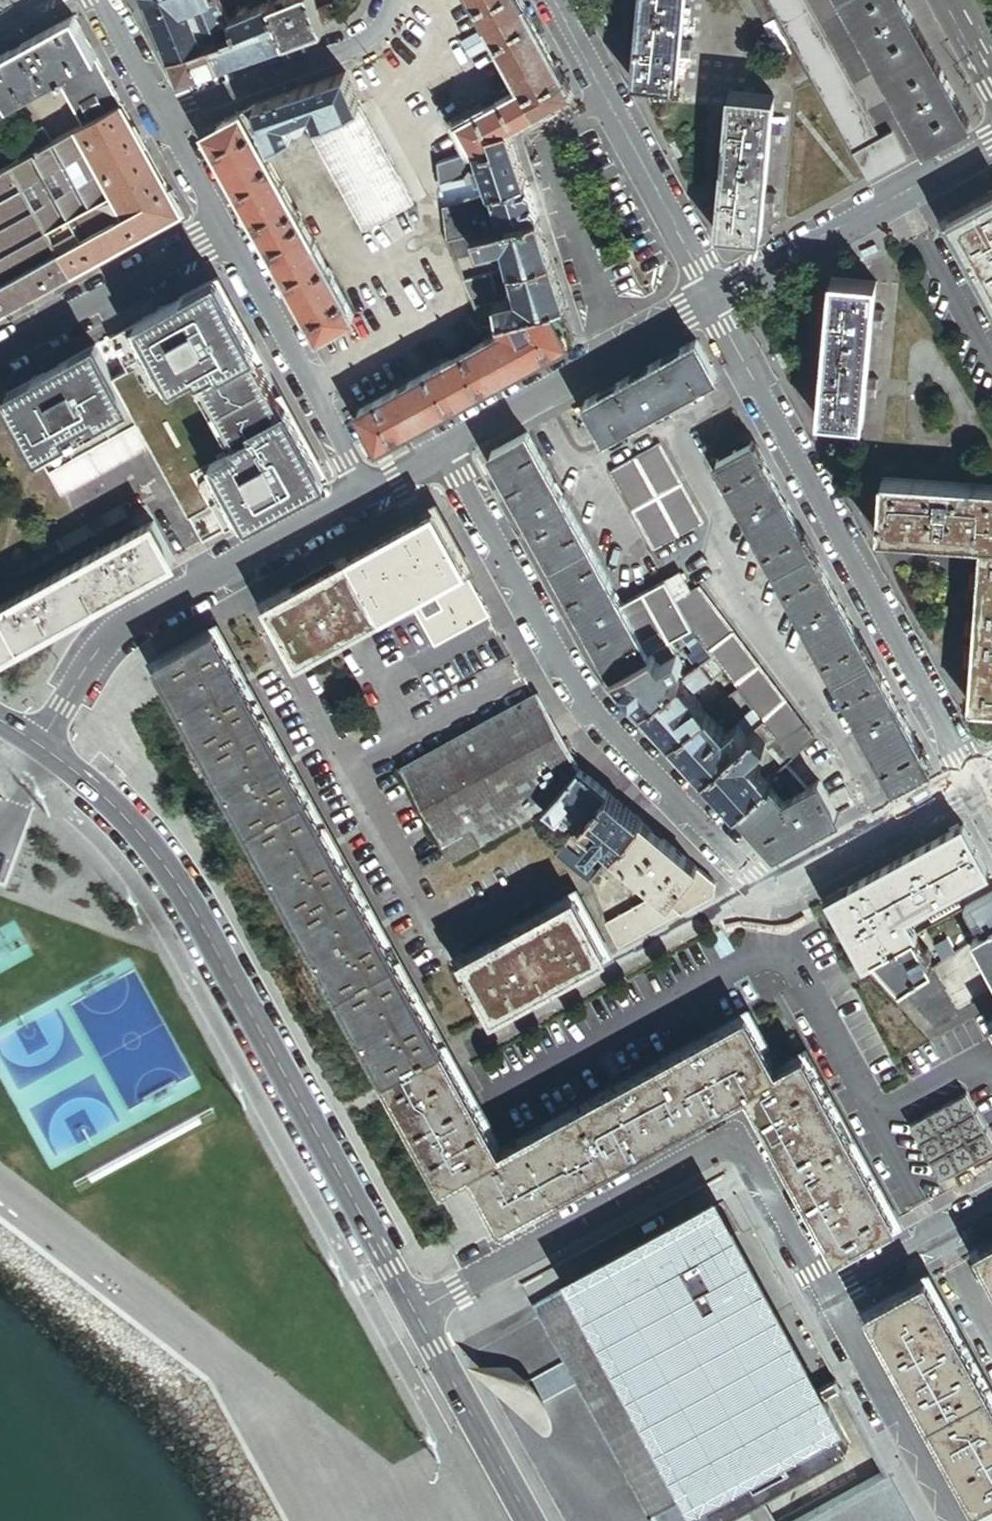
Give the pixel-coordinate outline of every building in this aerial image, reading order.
[(171,57),(213,42),(237,33),(232,17),(225,0),(149,0),(171,57)] [(318,9),(314,0),(284,0),(284,1),(273,5),(287,41),(326,27),(318,9)] [(490,27),(498,42),(523,88),(462,122),(476,150),(492,145),(488,132),(509,128),(572,93),(522,0),(475,0),(490,27)] [(633,81),(678,84),(680,57),(682,39),(685,0),(640,0),(633,81)] [(765,24),(774,19),(764,0),(752,0),(765,24)] [(853,154),(879,140),(802,0),(769,0),(853,154)] [(926,147),(970,123),(903,0),(845,0),(926,147)] [(245,13),(232,17),(237,33),(213,42),(221,65),(287,41),(273,5),(272,3),(252,10),(250,5),(243,8),(245,13)] [(326,27),(340,22),(333,4),(318,9),(326,27)] [(0,57),(0,90),(9,106),(54,81),(97,58),(74,16),(0,57)] [(472,56),(498,42),(490,27),(464,42),(472,56)] [(691,58),(693,40),(682,39),(680,57),(691,58)] [(221,65),(213,42),(171,57),(180,79),(221,65)] [(793,54),(784,58),(799,85),(808,80),(793,54)] [(122,104),(97,58),(54,81),(79,127),(122,104)] [(358,106),(347,73),(257,104),(272,144),(293,135),(287,121),(312,112),(318,124),(358,106)] [(0,90),(0,111),(9,106),(0,90)] [(730,93),(717,233),(761,237),(763,210),(765,192),(770,140),(771,123),(774,97),(730,93)] [(157,168),(122,104),(79,127),(53,142),(20,159),(11,164),(47,229),(157,168)] [(257,104),(242,113),(261,147),(272,144),(257,104)] [(358,106),(318,124),(306,129),(364,231),(414,204),(358,106)] [(206,133),(318,337),(354,318),(261,147),(242,113),(206,133)] [(770,140),(781,141),(782,124),(771,123),(770,140)] [(20,159),(53,142),(45,127),(13,145),(20,159)] [(526,182),(509,128),(488,132),(492,145),(476,150),(481,164),(486,178),(490,194),(526,182)] [(867,179),(906,158),(893,133),(879,140),(853,154),(867,179)] [(11,164),(0,170),(0,299),(6,310),(72,274),(47,229),(11,164)] [(480,180),(486,178),(481,164),(475,165),(480,180)] [(182,213),(157,168),(47,229),(72,274),(182,213)] [(490,194),(444,208),(448,241),(475,235),(538,219),(526,182),(490,194)] [(763,210),(774,211),(776,193),(765,192),(763,210)] [(949,220),(991,298),(991,197),(949,220)] [(551,261),(538,219),(475,235),(479,252),(495,247),(497,244),(502,246),(505,255),(502,258),(506,261),(509,271),(512,270),(551,261)] [(475,235),(448,241),(455,259),(479,252),(475,235)] [(512,298),(475,309),(482,327),(499,323),(550,308),(564,304),(551,261),(512,270),(516,284),(513,287),(518,292),(520,296),(516,301),(512,298)] [(493,275),(465,282),(470,298),(497,290),(493,275)] [(217,279),(155,313),(264,510),(326,476),(217,279)] [(832,279),(819,419),(864,424),(867,395),(868,378),(873,327),(875,309),(877,281),(832,279)] [(569,343),(550,308),(499,323),(500,324),(504,331),(495,337),(359,411),(379,447),(569,343)] [(885,310),(875,309),(873,327),(884,328),(885,318),(885,310)] [(226,531),(264,510),(155,313),(110,338),(128,371),(114,379),(115,381),(139,424),(151,447),(190,517),(212,504),(226,531)] [(491,329),(495,337),(504,331),(500,324),(491,329)] [(715,378),(695,341),(583,403),(603,439),(715,378)] [(26,430),(115,381),(114,379),(96,346),(7,394),(26,430)] [(879,379),(868,378),(867,395),(877,397),(878,388),(879,379)] [(139,424),(115,381),(26,430),(50,473),(139,424)] [(151,447),(139,424),(50,473),(62,495),(151,447)] [(612,674),(648,653),(622,605),(526,435),(490,454),(612,674)] [(930,767),(751,441),(716,461),(894,786),(930,767)] [(658,445),(609,472),(653,551),(702,524),(658,445)] [(982,543),(991,544),(991,487),(882,480),(879,536),(909,538),(970,542),(982,543)] [(82,528),(15,565),(21,576),(128,517),(123,506),(82,528)] [(465,569),(466,569),(435,511),(351,557),(382,615),(410,600),(465,569)] [(174,559),(154,523),(1,607),(6,616),(0,619),(0,656),(174,559)] [(982,543),(979,583),(974,661),(972,687),(972,691),(971,704),(991,706),(991,544),(982,543)] [(382,615),(351,557),(268,603),(299,660),(382,615)] [(490,616),(465,569),(410,600),(435,646),(490,616)] [(689,591),(679,573),(665,581),(676,599),(689,591)] [(622,605),(648,653),(651,652),(692,629),(675,599),(664,581),(622,605)] [(708,649),(712,655),(725,672),(738,689),(752,709),(762,721),(785,701),(697,586),(689,591),(676,599),(675,599),(692,629),(708,649)] [(897,1222),(820,1083),(794,1098),(778,1070),(748,1016),(502,1151),(215,631),(158,663),(446,1186),(473,1171),(503,1225),(749,1089),(839,1254),(897,1222)] [(708,649),(688,662),(693,670),(698,666),(712,655),(708,649)] [(651,652),(648,653),(612,674),(643,707),(675,684),(665,671),(681,663),(676,655),(660,664),(651,652)] [(709,680),(710,682),(725,672),(712,655),(698,666),(709,680)] [(693,670),(681,679),(691,693),(709,680),(698,666),(693,670)] [(681,679),(675,684),(643,707),(663,729),(672,739),(706,712),(699,703),(691,693),(681,679)] [(538,694),(535,696),(401,769),(442,845),(471,829),(479,845),(544,810),(579,769),(538,694)] [(789,754),(793,759),(816,739),(790,706),(785,701),(762,721),(789,754)] [(753,728),(762,721),(752,709),(738,722),(748,734),(753,728)] [(726,733),(706,712),(672,739),(704,774),(748,734),(738,722),(726,733)] [(704,774),(737,810),(767,782),(769,781),(761,772),(762,770),(754,761),(752,763),(749,758),(767,743),(753,728),(748,734),(704,774)] [(777,764),(782,769),(786,765),(793,759),(789,754),(777,764)] [(769,781),(767,782),(784,801),(807,788),(786,765),(782,769),(769,781)] [(608,793),(579,769),(544,810),(556,820),(562,814),(578,828),(580,826),(608,793)] [(775,852),(838,818),(819,782),(807,788),(784,801),(767,782),(737,810),(775,852)] [(580,826),(592,835),(580,849),(583,852),(581,854),(588,860),(603,843),(614,852),(641,821),(608,793),(580,826)] [(697,868),(641,821),(614,852),(612,855),(658,893),(668,902),(697,868)] [(875,958),(916,935),(918,935),(907,915),(989,871),(964,825),(831,899),(866,963),(875,958)] [(471,829),(442,845),(451,861),(479,845),(471,829)] [(572,835),(562,847),(568,852),(578,840),(572,835)] [(562,847),(555,855),(589,882),(595,874),(589,869),(568,852),(562,847)] [(589,869),(595,874),(605,862),(599,857),(589,869)] [(717,893),(715,883),(697,868),(668,902),(682,913),(715,895),(716,894),(717,893)] [(658,893),(604,924),(617,948),(682,913),(668,902),(658,893)] [(966,908),(982,935),(991,928),(991,894),(966,908)] [(473,979),(493,1015),(605,955),(573,898),(462,958),(467,968),(473,979)] [(982,935),(975,939),(991,971),(991,930),(982,935)] [(925,951),(916,935),(875,958),(902,988),(934,967),(928,956),(925,951)] [(960,1015),(934,967),(902,988),(938,1027),(960,1015)] [(473,979),(467,968),(463,970),(469,981),(473,979)] [(805,1055),(778,1070),(794,1098),(820,1083),(805,1055)] [(911,1124),(943,1179),(991,1153),(991,1138),(967,1093),(911,1124)] [(711,1520),(712,1520),(719,1520),(753,1503),(847,1452),(845,1448),(849,1446),(818,1390),(815,1392),(713,1204),(579,1277),(581,1281),(578,1282),(692,1494),(707,1520),(710,1520),(711,1520)] [(979,1250),(991,1273),(991,1243),(979,1250)] [(927,1279),(870,1310),(976,1505),(991,1496),(991,1397),(927,1279)] [(575,1384),(648,1517),(692,1494),(578,1282),(533,1307),(564,1363),(514,1389),(531,1409),(575,1384)]
